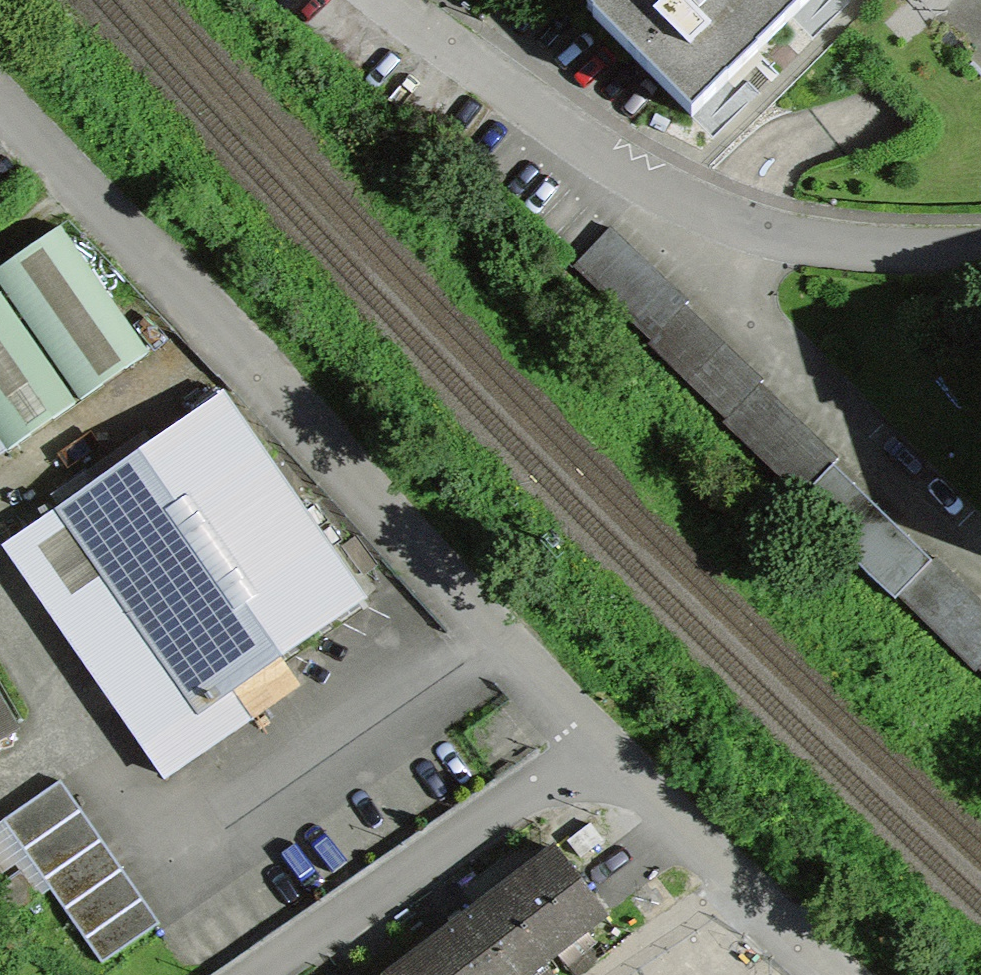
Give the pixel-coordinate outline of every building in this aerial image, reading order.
[(692,118),(793,17),(776,0),(611,0),(592,18),(692,118)] [(793,17),(811,0),(776,0),(793,17)] [(802,497),(834,464),(839,459),(760,384),(763,380),(685,306),(689,302),(610,227),(574,265),(652,340),(649,343),(728,418),(725,422),(802,497)] [(0,270),(0,281),(82,398),(147,353),(60,228),(0,270)] [(0,297),(0,437),(9,450),(74,404),(0,297)] [(361,599),(224,400),(8,549),(57,619),(110,583),(199,710),(230,689),(361,599)] [(0,437),(0,456),(9,450),(0,437)] [(895,599),(900,595),(932,562),(834,464),(802,497),(797,502),(895,599)] [(900,595),(976,671),(980,667),(980,668),(980,602),(937,558),(932,562),(900,595)] [(249,717),(230,689),(199,710),(110,583),(57,619),(56,620),(143,745),(160,732),(181,762),(163,774),(164,776),(249,717)] [(15,731),(0,706),(0,740),(15,731)] [(61,780),(3,821),(103,963),(161,923),(61,780)] [(557,850),(476,911),(525,974),(526,974),(606,914),(557,850)] [(0,888),(0,926),(37,899),(19,874),(0,888)] [(416,957),(430,974),(525,974),(476,911),(416,957)] [(392,974),(430,974),(416,957),(392,974)]
